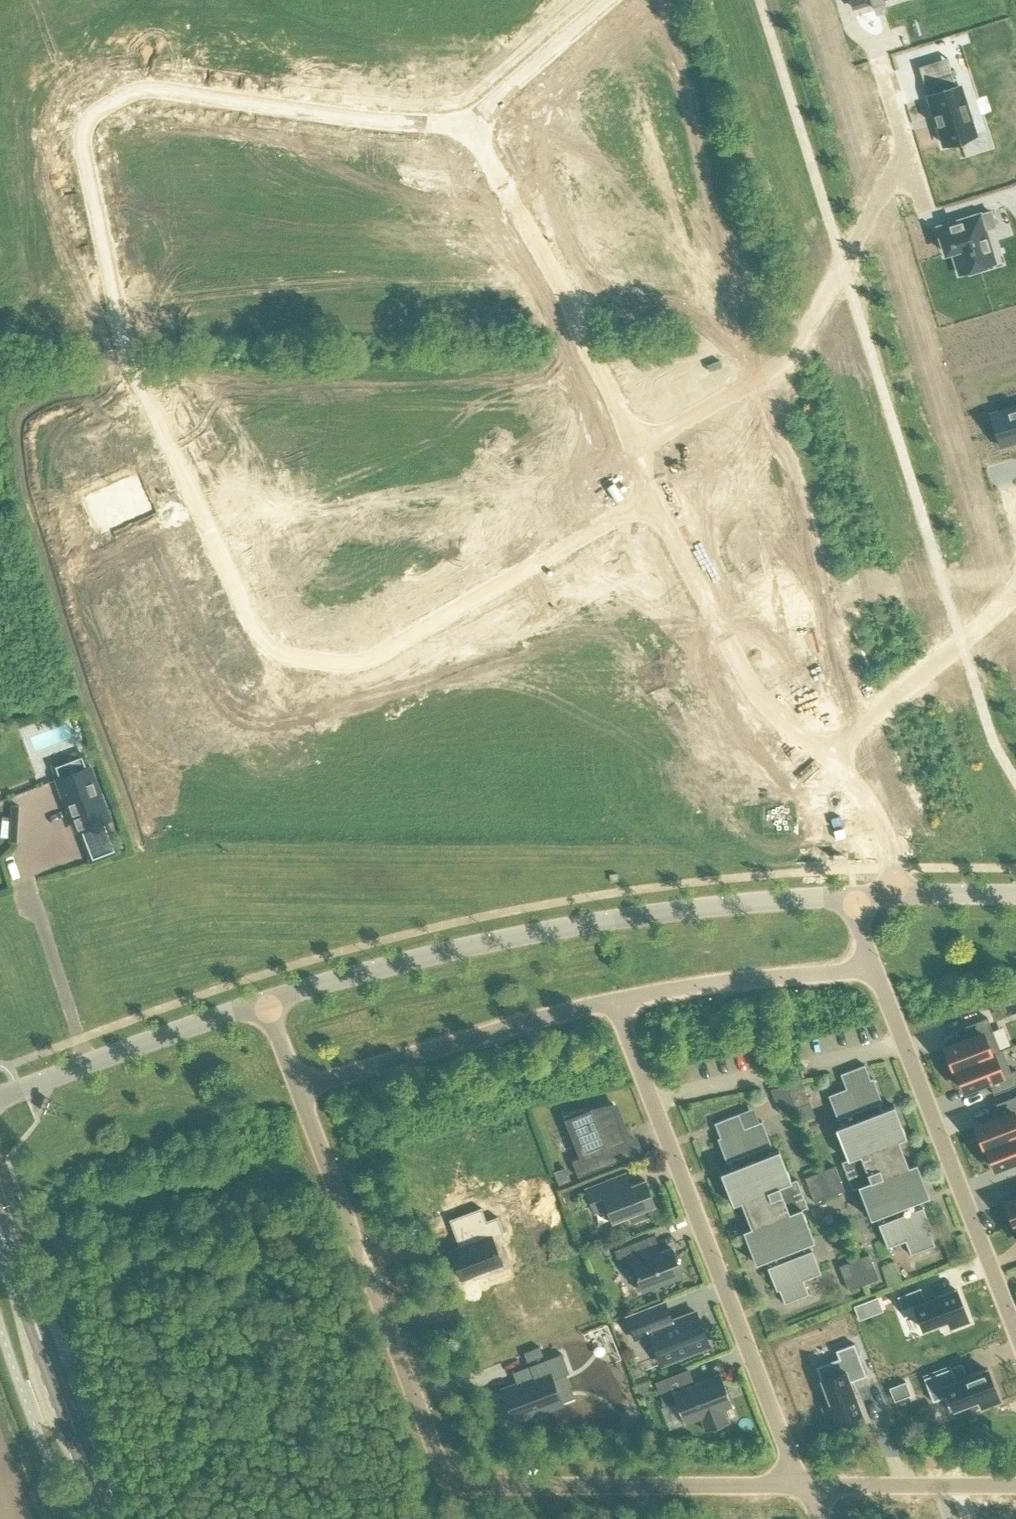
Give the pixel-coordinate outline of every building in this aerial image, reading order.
[(951,72),(923,81),(943,144),(975,134),(960,88),(956,89),(951,72)] [(991,211),(937,228),(943,244),(949,241),(959,273),(995,262),(985,230),(996,227),(991,211)] [(991,414),(1000,445),(1015,440),(1015,406),(991,414)] [(135,478),(85,501),(101,534),(150,511),(135,478)] [(778,613),(798,650),(824,635),(804,599),(778,613)] [(92,764),(54,778),(75,834),(79,832),(109,821),(112,820),(92,764)] [(20,805),(11,804),(9,840),(17,841),(20,805)] [(47,805),(30,810),(39,841),(56,836),(47,805)] [(1002,1050),(1002,1049),(1000,1050),(987,1017),(965,1026),(969,1037),(944,1047),(953,1069),(1002,1050)] [(954,1071),(956,1070),(965,1091),(989,1082),(994,1093),(1015,1085),(1015,1069),(1011,1071),(1002,1050),(953,1069),(954,1071)] [(865,1064),(840,1074),(846,1088),(828,1095),(840,1126),(835,1128),(848,1160),(843,1163),(852,1188),(858,1186),(871,1219),(876,1217),(888,1247),(905,1241),(911,1255),(935,1245),(930,1231),(932,1230),(923,1206),(919,1208),(916,1201),(929,1196),(916,1163),(901,1169),(891,1144),(907,1138),(894,1105),(881,1110),(878,1103),(882,1101),(873,1078),(871,1079),(865,1065),(865,1064)] [(801,1077),(786,1083),(795,1107),(810,1101),(801,1077)] [(786,1083),(771,1089),(780,1113),(795,1107),(786,1083)] [(975,1125),(983,1147),(1015,1135),(1015,1094),(996,1102),(1001,1114),(975,1125)] [(564,1114),(581,1156),(574,1159),(580,1174),(578,1175),(578,1176),(643,1151),(642,1149),(624,1157),(619,1144),(628,1141),(613,1103),(564,1114)] [(714,1123),(719,1137),(717,1138),(726,1162),(730,1160),(733,1167),(720,1172),(733,1205),(748,1199),(758,1224),(743,1230),(755,1263),(769,1258),(771,1265),(767,1266),(776,1290),(779,1289),(785,1304),(809,1294),(804,1280),(821,1273),(809,1242),(814,1240),(801,1207),(807,1205),(797,1180),(791,1182),(778,1149),(773,1151),(761,1120),(744,1127),(738,1113),(714,1123)] [(983,1147),(984,1149),(987,1148),(995,1169),(1015,1161),(1015,1135),(983,1147)] [(835,1165),(820,1171),(829,1195),(844,1189),(835,1165)] [(566,1166),(554,1171),(559,1185),(571,1180),(566,1166)] [(805,1177),(814,1201),(829,1195),(820,1171),(805,1177)] [(631,1221),(650,1215),(647,1207),(655,1204),(645,1179),(630,1184),(626,1172),(586,1187),(595,1212),(607,1207),(612,1220),(629,1214),(631,1221)] [(575,1198),(571,1188),(561,1191),(565,1201),(575,1198)] [(1004,1203),(1013,1226),(1015,1225),(1015,1198),(1004,1203)] [(483,1211),(451,1223),(461,1251),(452,1255),(463,1283),(474,1279),(475,1282),(492,1276),(491,1272),(504,1268),(493,1240),(504,1236),(499,1221),(487,1225),(483,1211)] [(638,1290),(643,1288),(682,1273),(672,1247),(656,1253),(649,1236),(615,1250),(622,1268),(628,1266),(638,1290)] [(868,1254),(854,1260),(864,1284),(878,1278),(868,1254)] [(840,1265),(849,1290),(864,1284),(854,1260),(840,1265)] [(920,1287),(897,1295),(902,1309),(914,1304),(923,1328),(948,1319),(951,1325),(967,1319),(955,1287),(934,1295),(926,1298),(925,1298),(920,1287)] [(648,1332),(661,1363),(709,1344),(696,1312),(672,1321),(665,1303),(626,1318),(634,1338),(648,1332)] [(862,1303),(855,1305),(860,1318),(866,1315),(862,1303)] [(841,1357),(818,1366),(832,1403),(822,1407),(829,1424),(862,1411),(853,1390),(850,1382),(850,1381),(867,1374),(854,1342),(838,1348),(841,1357)] [(534,1377),(517,1383),(503,1389),(515,1420),(560,1402),(552,1379),(566,1374),(569,1372),(562,1353),(529,1365),(534,1377)] [(927,1375),(923,1377),(933,1401),(944,1397),(949,1410),(979,1399),(982,1407),(999,1401),(986,1368),(956,1379),(951,1366),(937,1372),(927,1375)] [(723,1408),(733,1405),(720,1373),(693,1383),(688,1370),(656,1382),(665,1405),(676,1401),(685,1423),(701,1417),(706,1431),(728,1422),(723,1408)] [(637,1385),(640,1393),(652,1389),(649,1381),(637,1385)] [(620,1424),(631,1429),(638,1414),(627,1408),(620,1424)]
